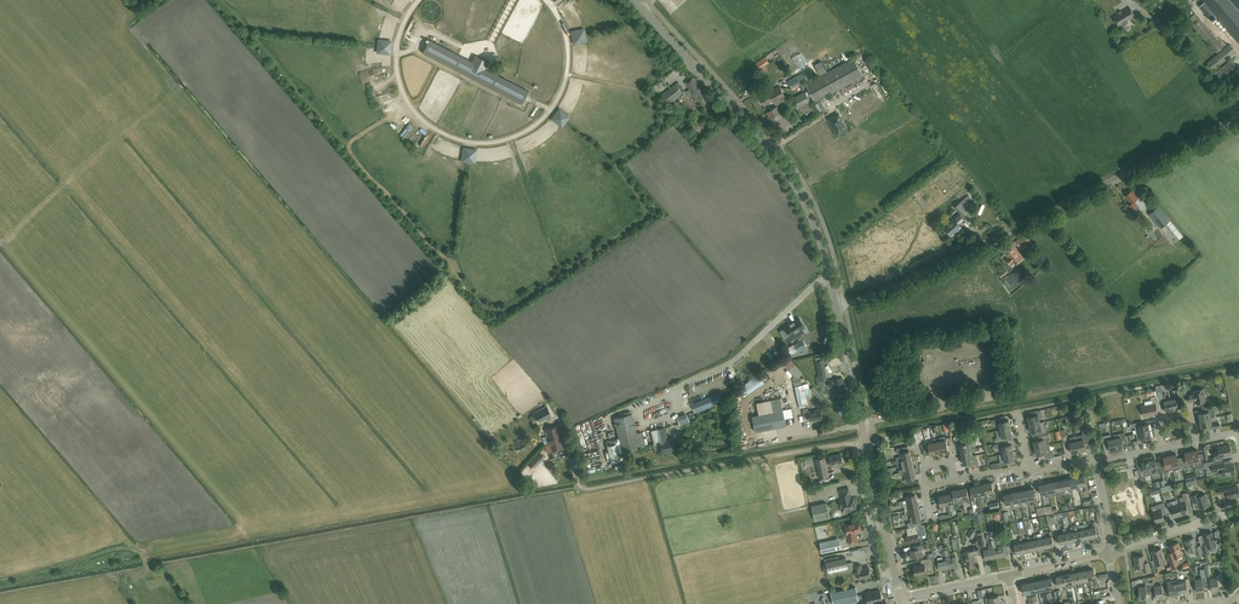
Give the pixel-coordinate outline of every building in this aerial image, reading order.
[(1208,7),(1203,11),(1215,24),(1220,20),(1238,42),(1238,0),(1202,0),(1208,7)] [(1135,16),(1129,7),(1113,17),(1119,26),(1123,24),(1123,25),(1124,25),(1125,25),(1127,24),(1128,23),(1128,22),(1127,21),(1135,16)] [(571,30),(575,44),(588,41),(584,27),(571,30)] [(1211,31),(1204,38),(1216,52),(1223,45),(1211,31)] [(378,39),(377,53),(391,53),(392,39),(378,39)] [(489,62),(476,55),(472,62),(429,39),(422,53),(522,104),(529,91),(486,69),(489,62)] [(1207,62),(1213,69),(1236,51),(1230,44),(1207,62)] [(765,57),(755,64),(759,69),(769,62),(767,60),(765,57)] [(815,102),(864,76),(854,58),(806,84),(815,102)] [(1215,72),(1224,82),(1238,69),(1231,59),(1215,72)] [(815,75),(811,68),(788,81),(793,90),(804,84),(803,82),(815,75)] [(698,101),(707,94),(694,77),(686,83),(693,93),(698,101)] [(673,107),(670,103),(683,93),(676,83),(661,94),(669,104),(667,105),(670,109),(673,107)] [(765,105),(773,100),(774,100),(771,96),(782,90),(779,86),(778,86),(760,97),(765,105)] [(785,96),(784,94),(782,90),(771,96),(774,100),(773,100),(775,103),(777,106),(787,100),(785,96)] [(798,109),(811,103),(804,91),(794,97),(795,100),(793,101),(798,109)] [(777,119),(784,115),(778,105),(773,108),(766,113),(773,123),(778,120),(777,119)] [(557,107),(552,120),(563,125),(569,113),(557,107)] [(829,119),(837,135),(847,130),(839,114),(829,119)] [(711,131),(717,126),(714,122),(708,127),(711,131)] [(400,133),(417,150),(423,144),(408,130),(413,125),(410,123),(400,133)] [(1141,210),(1146,206),(1141,200),(1141,201),(1138,198),(1138,197),(1132,190),(1125,195),(1131,202),(1129,204),(1133,210),(1138,206),(1141,210)] [(966,197),(957,205),(963,213),(973,204),(966,197)] [(1170,220),(1159,207),(1149,215),(1160,228),(1170,220)] [(959,213),(951,220),(952,221),(944,228),(951,235),(957,230),(958,231),(962,227),(959,224),(964,219),(959,213)] [(1020,246),(1026,240),(1029,244),(1032,241),(1025,233),(1015,241),(1020,246)] [(1015,265),(1024,257),(1017,250),(1016,250),(1011,244),(1004,251),(1008,256),(1006,259),(1009,263),(1009,264),(1012,268),(1015,265)] [(1010,285),(1020,278),(1015,272),(1005,279),(1010,285)] [(800,319),(785,327),(790,335),(785,338),(788,342),(805,332),(802,328),(804,327),(800,319)] [(801,341),(794,345),(793,344),(787,348),(791,354),(797,350),(798,353),(807,348),(802,340),(801,341)] [(822,360),(816,361),(820,381),(826,380),(822,360)] [(759,374),(744,385),(749,393),(765,383),(759,374)] [(793,378),(795,385),(802,383),(800,376),(793,378)] [(837,394),(846,392),(843,377),(828,380),(829,387),(835,386),(837,394)] [(808,403),(804,384),(795,386),(799,404),(808,403)] [(740,386),(733,391),(738,398),(745,393),(740,386)] [(1173,398),(1169,398),(1172,409),(1173,409),(1174,410),(1178,409),(1177,399),(1181,399),(1179,389),(1174,390),(1175,392),(1172,393),(1173,398)] [(1196,399),(1196,400),(1197,404),(1206,402),(1203,389),(1194,391),(1194,393),(1187,394),(1188,402),(1193,401),(1193,400),(1196,399)] [(1157,391),(1158,396),(1159,403),(1163,402),(1165,412),(1170,410),(1170,409),(1172,409),(1169,398),(1166,399),(1165,394),(1163,395),(1162,390),(1157,391)] [(691,404),(695,412),(721,401),(718,393),(691,404)] [(1160,409),(1159,403),(1158,396),(1155,396),(1151,397),(1152,404),(1142,406),(1144,416),(1149,415),(1153,414),(1158,413),(1157,409),(1160,409)] [(752,409),(756,431),(786,425),(785,418),(793,416),(792,408),(783,410),(781,398),(756,402),(757,408),(752,409)] [(1205,408),(1206,412),(1198,413),(1199,414),(1197,414),(1199,419),(1200,419),(1200,420),(1215,417),(1213,406),(1205,408)] [(547,407),(534,414),(539,422),(552,415),(547,407)] [(809,417),(810,421),(822,419),(821,410),(809,412),(808,408),(803,409),(804,417),(809,417)] [(1028,417),(1030,425),(1040,422),(1039,418),(1043,417),(1041,410),(1032,412),(1033,416),(1028,417)] [(637,433),(632,414),(614,418),(616,427),(618,432),(619,437),(620,441),(620,442),(607,446),(611,463),(621,460),(619,452),(622,451),(645,446),(642,432),(637,433)] [(1207,429),(1217,427),(1220,427),(1220,422),(1216,420),(1215,417),(1200,420),(1201,427),(1206,426),(1207,429)] [(1000,418),(999,418),(991,420),(991,424),(994,423),(999,422),(999,425),(1000,429),(1010,427),(1009,420),(1006,421),(1001,422),(1000,418)] [(1040,422),(1030,425),(1031,432),(1037,431),(1038,435),(1046,433),(1045,426),(1041,427),(1040,422)] [(1136,433),(1140,433),(1150,431),(1149,424),(1142,425),(1141,422),(1134,423),(1129,424),(1130,428),(1135,427),(1136,433)] [(543,441),(562,436),(559,426),(545,429),(547,436),(542,437),(543,441)] [(659,452),(675,448),(673,439),(667,440),(664,427),(657,429),(656,429),(651,430),(654,444),(657,443),(659,452)] [(1010,427),(1000,429),(1002,437),(997,438),(995,438),(996,442),(1005,440),(1004,436),(1012,435),(1010,427)] [(1080,435),(1076,436),(1077,441),(1079,451),(1086,449),(1085,443),(1090,442),(1087,429),(1082,430),(1083,435),(1080,436),(1080,435)] [(1133,441),(1134,445),(1145,442),(1146,442),(1145,439),(1152,437),(1150,431),(1140,433),(1136,433),(1137,437),(1138,440),(1133,441)] [(1113,435),(1114,438),(1116,448),(1117,448),(1117,449),(1123,448),(1123,447),(1122,440),(1126,439),(1124,432),(1113,435)] [(1033,441),(1035,448),(1049,445),(1048,439),(1050,438),(1049,434),(1040,436),(1041,440),(1033,441)] [(1110,450),(1116,448),(1114,438),(1112,439),(1111,434),(1101,436),(1103,445),(1109,443),(1110,450)] [(582,437),(584,444),(597,441),(596,437),(594,437),(593,435),(582,437)] [(562,436),(543,441),(544,445),(549,444),(551,451),(564,448),(562,441),(563,440),(562,436)] [(940,441),(943,452),(948,450),(947,445),(951,444),(949,437),(946,438),(946,437),(945,436),(943,437),(942,437),(939,438),(940,441)] [(1077,441),(1076,436),(1070,437),(1071,439),(1067,440),(1068,444),(1070,444),(1072,453),(1079,451),(1077,441)] [(934,443),(936,453),(943,452),(940,441),(936,442),(936,439),(933,439),(934,443)] [(924,442),(924,445),(925,450),(929,449),(930,454),(936,453),(934,443),(930,444),(930,441),(924,442)] [(961,451),(976,448),(975,445),(971,446),(970,442),(960,445),(961,451)] [(1002,449),(1003,453),(1003,454),(1013,452),(1012,444),(1004,446),(1003,442),(994,444),(994,448),(998,447),(999,450),(1002,449)] [(1231,454),(1229,444),(1217,447),(1218,452),(1214,453),(1215,457),(1231,454)] [(1049,445),(1035,448),(1036,455),(1044,453),(1045,457),(1054,455),(1053,451),(1051,452),(1049,445)] [(909,450),(908,446),(897,449),(898,454),(899,453),(900,456),(896,457),(896,460),(911,457),(909,450)] [(1206,446),(1201,447),(1205,463),(1213,462),(1212,457),(1208,458),(1206,446)] [(976,448),(961,451),(962,458),(973,455),(972,452),(976,451),(980,450),(979,447),(976,448)] [(1198,450),(1191,451),(1194,465),(1198,465),(1204,463),(1203,456),(1199,457),(1198,450)] [(1194,465),(1191,451),(1185,453),(1187,467),(1194,465)] [(545,457),(540,452),(528,465),(533,469),(545,457)] [(1015,459),(1013,452),(1003,454),(1003,453),(999,454),(1000,459),(1001,459),(1002,462),(998,463),(998,466),(1008,464),(1007,460),(1015,459)] [(831,465),(843,463),(841,454),(829,456),(830,458),(825,459),(825,457),(816,459),(820,477),(829,475),(826,463),(831,462),(831,465)] [(973,455),(962,458),(964,464),(968,463),(968,467),(979,464),(977,454),(973,455)] [(1184,469),(1182,461),(1178,462),(1176,454),(1170,456),(1172,466),(1173,470),(1183,468),(1185,474),(1189,474),(1188,469),(1184,469)] [(1168,467),(1172,466),(1170,456),(1163,457),(1165,464),(1160,465),(1162,472),(1169,471),(1168,467)] [(901,462),(902,465),(912,463),(911,457),(896,460),(897,463),(901,462)] [(1155,459),(1148,460),(1151,474),(1162,472),(1160,465),(1157,466),(1155,459)] [(1151,474),(1148,460),(1142,462),(1143,468),(1139,469),(1141,476),(1142,480),(1146,479),(1145,475),(1151,474)] [(1223,476),(1235,473),(1233,464),(1225,466),(1224,462),(1216,463),(1211,464),(1213,472),(1222,470),(1223,476)] [(914,469),(912,463),(902,465),(903,469),(899,470),(899,473),(914,469)] [(910,482),(909,477),(915,476),(914,470),(899,473),(900,476),(904,475),(906,482),(910,482)] [(1084,475),(1077,477),(1079,486),(1080,486),(1084,485),(1086,489),(1088,489),(1087,484),(1086,484),(1084,475)] [(1077,477),(1069,478),(1071,487),(1072,487),(1077,486),(1078,491),(1081,490),(1080,486),(1079,486),(1077,477)] [(1064,489),(1065,489),(1069,488),(1070,493),(1073,492),(1072,487),(1071,487),(1069,478),(1062,480),(1064,489)] [(1062,480),(1054,482),(1056,491),(1057,491),(1062,489),(1063,494),(1066,494),(1065,489),(1064,489),(1062,480)] [(993,496),(995,496),(994,491),(992,482),(984,484),(986,493),(987,493),(992,492),(993,496)] [(1054,482),(1047,483),(1049,492),(1050,492),(1054,491),(1055,496),(1058,495),(1057,491),(1056,491),(1054,482)] [(1049,492),(1047,483),(1039,485),(1041,494),(1047,493),(1048,498),(1051,497),(1050,492),(1049,492)] [(988,497),(987,493),(986,493),(984,484),(977,485),(979,494),(980,494),(984,493),(986,498),(988,497)] [(1238,496),(1238,491),(1238,486),(1230,488),(1229,484),(1217,487),(1219,494),(1224,493),(1224,492),(1226,491),(1228,498),(1238,496)] [(981,499),(980,494),(979,494),(977,485),(970,487),(972,495),(970,495),(971,501),(975,500),(974,496),(977,495),(978,500),(981,499)] [(840,490),(842,500),(840,501),(842,507),(842,511),(846,510),(856,508),(853,497),(853,498),(851,498),(850,494),(849,488),(840,490)] [(961,499),(962,498),(966,497),(967,502),(970,502),(969,497),(968,497),(967,488),(959,489),(961,499)] [(1034,488),(1026,490),(1028,499),(1029,499),(1034,498),(1035,503),(1038,502),(1037,497),(1036,497),(1034,488)] [(961,499),(959,489),(952,491),(952,493),(953,493),(954,500),(959,499),(960,504),(963,503),(962,498),(961,499)] [(1028,499),(1026,490),(1019,492),(1021,501),(1022,501),(1026,500),(1027,504),(1030,504),(1029,499),(1028,499)] [(1019,492),(1011,493),(1013,502),(1014,502),(1019,501),(1020,506),(1023,505),(1022,501),(1021,501),(1019,492)] [(1190,503),(1187,492),(1182,494),(1184,501),(1178,503),(1182,514),(1188,512),(1186,504),(1190,503)] [(955,502),(954,500),(953,493),(952,493),(946,495),(948,504),(947,504),(948,509),(951,508),(950,503),(955,502)] [(1013,502),(1011,493),(1004,495),(1005,504),(1012,503),(1013,508),(1015,507),(1014,502),(1013,502)] [(907,503),(917,500),(915,494),(905,496),(907,503)] [(1192,496),(1194,502),(1197,501),(1200,507),(1200,508),(1209,506),(1208,504),(1209,504),(1208,499),(1207,499),(1205,494),(1199,496),(1198,494),(1192,496)] [(948,504),(946,495),(938,496),(940,505),(939,506),(940,511),(943,510),(942,505),(947,504),(948,504)] [(918,507),(917,500),(907,503),(908,509),(918,507)] [(1167,503),(1169,509),(1172,508),(1175,516),(1182,514),(1178,503),(1177,500),(1171,502),(1170,501),(1167,503)] [(827,503),(812,506),(815,520),(830,517),(827,503)] [(1162,511),(1166,510),(1163,503),(1159,504),(1161,509),(1153,511),(1156,522),(1164,520),(1162,511)] [(920,513),(918,507),(908,509),(905,510),(906,513),(902,514),(903,517),(907,516),(909,515),(909,516),(920,513)] [(907,519),(910,519),(911,522),(912,527),(913,527),(916,526),(915,521),(920,520),(921,520),(920,513),(909,516),(909,515),(907,516),(903,517),(903,520),(907,519)] [(858,542),(855,532),(861,531),(859,522),(845,525),(847,534),(850,544),(858,542)] [(1088,528),(1090,538),(1097,536),(1095,528),(1096,527),(1095,522),(1092,523),(1093,527),(1089,528),(1088,528)] [(908,543),(919,541),(918,536),(926,535),(924,524),(916,526),(913,527),(914,534),(907,535),(908,543)] [(1088,528),(1089,528),(1088,524),(1085,524),(1086,529),(1081,530),(1080,530),(1082,539),(1090,538),(1088,528)] [(1080,530),(1081,530),(1080,525),(1077,526),(1078,531),(1073,532),(1075,541),(1082,539),(1080,530)] [(1073,532),(1072,527),(1070,528),(1071,532),(1066,533),(1065,533),(1067,542),(1075,541),(1073,532)] [(1065,533),(1066,533),(1065,528),(1062,529),(1063,533),(1058,535),(1060,544),(1067,542),(1065,533)] [(1039,549),(1046,547),(1044,538),(1045,537),(1044,533),(1043,533),(1042,529),(1040,530),(1040,534),(1041,533),(1042,538),(1037,539),(1039,549)] [(1050,537),(1045,537),(1044,538),(1046,547),(1054,545),(1052,537),(1053,536),(1052,531),(1049,532),(1050,537)] [(1208,548),(1216,545),(1212,532),(1202,535),(1205,544),(1202,545),(1205,554),(1210,553),(1208,548)] [(1031,550),(1039,549),(1037,539),(1036,534),(1034,535),(1035,540),(1030,541),(1029,541),(1031,550)] [(1022,543),(1024,552),(1031,550),(1029,541),(1030,541),(1029,536),(1026,537),(1027,541),(1022,542),(1022,543)] [(823,552),(837,549),(841,549),(838,538),(821,542),(821,546),(823,552)] [(1016,554),(1024,552),(1022,543),(1022,542),(1021,538),(1019,538),(1020,543),(1014,544),(1016,554)] [(1196,555),(1202,553),(1200,545),(1197,546),(1194,538),(1185,540),(1189,552),(1195,550),(1196,555)] [(981,554),(979,546),(977,539),(972,540),(973,544),(976,543),(976,546),(971,548),(971,550),(964,552),(966,564),(975,562),(974,556),(981,554)] [(1176,557),(1182,555),(1178,542),(1169,545),(1171,552),(1167,554),(1171,566),(1178,564),(1176,557)] [(922,548),(923,548),(922,544),(913,546),(914,549),(910,550),(912,558),(924,556),(922,548)] [(992,545),(995,558),(1005,556),(1007,555),(1008,554),(1006,545),(1003,546),(996,547),(995,544),(992,545)] [(988,546),(989,549),(983,550),(985,560),(995,558),(992,545),(988,546)] [(1158,565),(1166,562),(1161,548),(1151,551),(1154,560),(1151,561),(1153,569),(1158,567),(1158,565)] [(946,555),(946,558),(949,568),(958,566),(956,556),(955,552),(950,553),(949,551),(948,552),(947,549),(944,550),(946,555)] [(1143,571),(1149,571),(1148,562),(1145,563),(1144,555),(1134,557),(1135,568),(1142,567),(1143,571)] [(855,575),(860,574),(861,579),(871,577),(869,567),(862,569),(861,567),(862,567),(861,565),(854,566),(853,562),(847,563),(846,557),(826,562),(828,572),(834,571),(839,570),(845,569),(845,571),(854,569),(855,575)] [(926,568),(933,566),(932,565),(934,565),(933,557),(921,560),(922,564),(913,566),(915,575),(927,573),(926,568)] [(938,560),(937,560),(939,570),(949,568),(946,558),(943,559),(942,557),(938,558),(937,559),(938,560)] [(1093,569),(1086,570),(1088,580),(1089,580),(1090,585),(1091,588),(1096,587),(1095,584),(1098,583),(1096,578),(1095,578),(1093,569)] [(1086,570),(1078,572),(1080,582),(1081,581),(1086,580),(1087,586),(1090,585),(1089,580),(1088,580),(1086,570)] [(1078,572),(1071,574),(1073,583),(1074,583),(1077,582),(1078,588),(1083,587),(1081,581),(1080,582),(1078,572)] [(1073,583),(1071,574),(1063,575),(1065,585),(1067,585),(1068,588),(1075,587),(1074,583),(1073,583)] [(1065,585),(1063,575),(1056,577),(1058,586),(1064,585),(1065,590),(1068,589),(1068,588),(1067,585),(1065,585)] [(1203,585),(1207,585),(1205,576),(1202,576),(1202,578),(1195,579),(1196,592),(1204,591),(1203,585)] [(1051,578),(1044,579),(1046,589),(1053,588),(1051,578)] [(1186,581),(1178,582),(1180,595),(1188,594),(1187,588),(1191,587),(1189,578),(1185,579),(1186,581)] [(1221,585),(1222,579),(1218,579),(1217,578),(1210,579),(1212,591),(1219,590),(1218,585),(1221,585)] [(1044,579),(1036,581),(1039,591),(1046,589),(1044,579)] [(1147,594),(1150,593),(1149,584),(1148,580),(1145,581),(1145,585),(1145,586),(1138,587),(1139,593),(1139,594),(1140,600),(1148,599),(1147,594)] [(1173,596),(1180,595),(1178,582),(1179,582),(1178,580),(1167,581),(1169,596),(1173,595),(1173,596)] [(1036,581),(1029,582),(1031,592),(1039,591),(1036,581)] [(1031,592),(1029,582),(1022,584),(1024,594),(1031,592)] [(1149,584),(1150,593),(1155,593),(1156,599),(1163,598),(1162,585),(1154,586),(1154,584),(1149,584)] [(835,603),(840,603),(859,600),(856,587),(832,592),(835,603)] [(875,602),(883,601),(880,590),(871,592),(871,591),(865,593),(867,601),(862,602),(862,603),(876,603),(875,602)] [(1000,603),(999,595),(989,597),(986,598),(986,601),(987,603),(996,603),(1000,603)]
